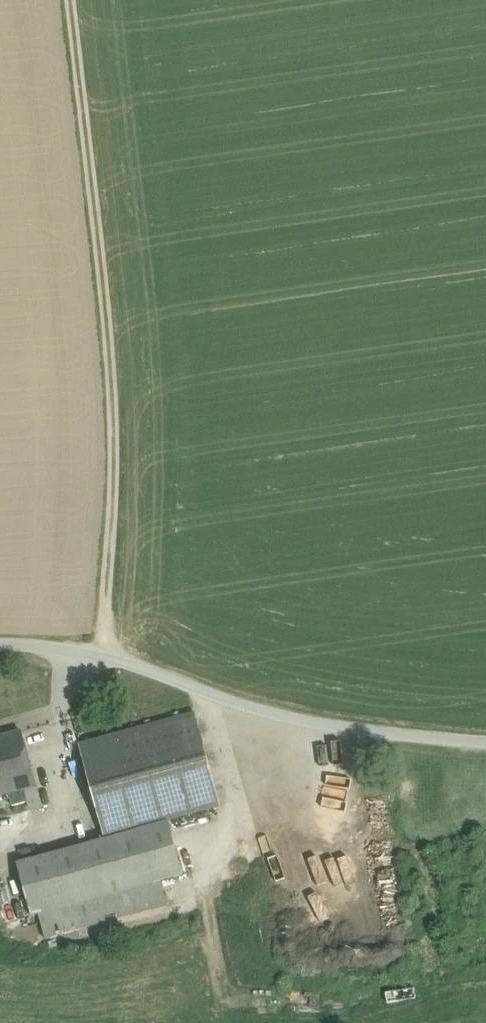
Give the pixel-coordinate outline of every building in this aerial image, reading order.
[(192,716),(123,735),(123,734),(120,735),(120,736),(83,746),(83,745),(80,746),(81,749),(105,834),(104,834),(105,837),(108,836),(217,806),(220,806),(219,803),(195,717),(195,715),(192,715),(192,716)] [(0,737),(0,796),(24,789),(37,786),(21,732),(0,737)] [(37,786),(24,789),(28,803),(40,799),(37,786)] [(169,823),(17,864),(32,916),(160,881),(183,875),(169,823)] [(160,881),(39,914),(46,938),(167,905),(160,881)]
